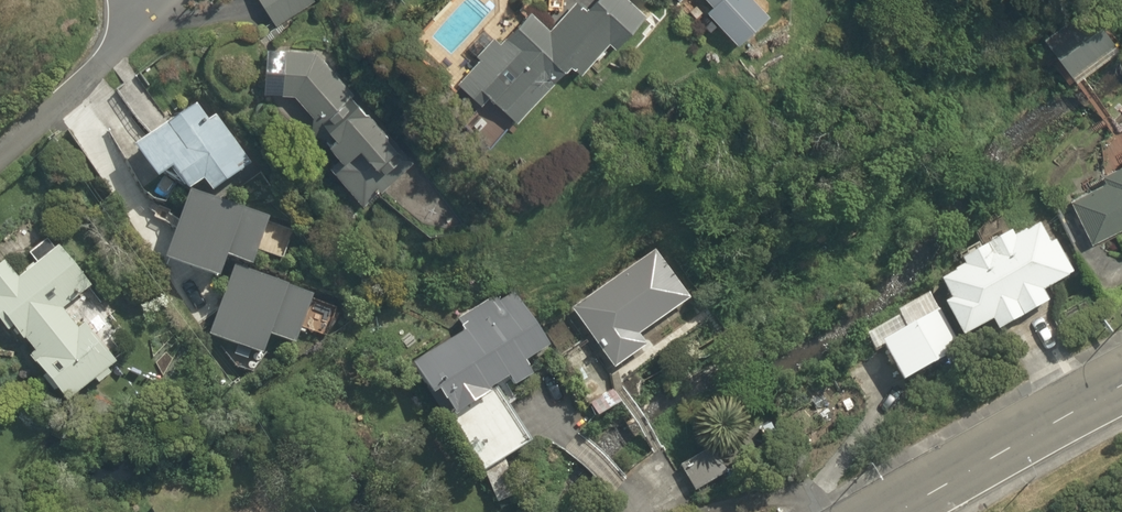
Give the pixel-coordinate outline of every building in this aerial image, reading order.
[(266,27),(309,0),(248,0),(266,27)] [(765,9),(755,0),(700,0),(696,4),(734,41),(765,9)] [(577,52),(522,4),(454,82),(508,130),(577,52)] [(301,18),(241,68),(270,103),(284,92),(322,138),(308,149),(350,200),(371,183),(359,168),(391,142),(327,64),(334,58),(301,18)] [(142,172),(157,162),(173,186),(190,175),(200,190),(245,161),(192,81),(115,131),(142,172)] [(1056,181),(1085,240),(1121,222),(1121,149),(1056,181)] [(264,220),(186,192),(159,261),(211,281),(220,259),(245,269),(264,220)] [(990,322),(996,333),(1050,303),(1044,292),(1071,277),(1030,204),(946,251),(952,261),(858,313),(899,387),(959,353),(953,342),(990,322)] [(7,320),(27,347),(20,352),(52,397),(132,340),(56,233),(7,267),(0,257),(0,325),(7,320)] [(634,331),(689,293),(657,246),(567,308),(606,364),(640,340),(634,331)] [(308,297),(230,268),(205,337),(258,357),(266,337),(291,346),(308,297)] [(497,377),(514,401),(543,381),(526,356),(544,343),(502,285),(404,354),(445,413),(497,377)] [(443,425),(491,501),(517,484),(498,453),(527,435),(498,390),(443,425)] [(250,511),(272,511),(262,501),(250,511)]
